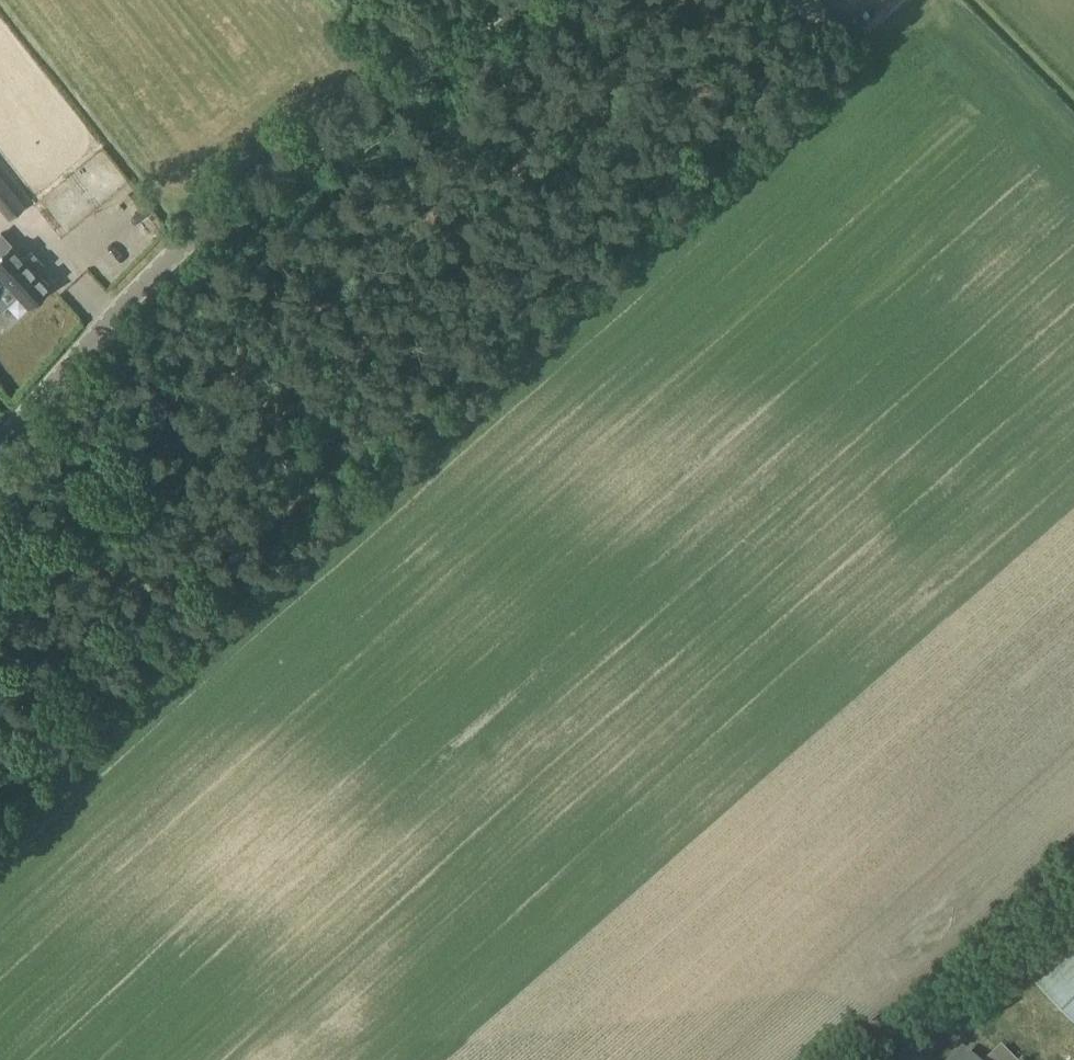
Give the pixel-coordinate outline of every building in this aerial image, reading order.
[(0,174),(0,200),(12,214),(24,205),(0,174)] [(32,252),(25,258),(12,245),(4,253),(0,249),(0,292),(9,284),(29,305),(50,285),(38,273),(45,266),(32,252)] [(1032,967),(1073,1009),(1073,926),(1032,967)] [(997,1042),(980,1024),(957,1047),(961,1051),(951,1059),(978,1059),(997,1042)] [(999,1049),(988,1059),(1011,1059),(999,1049)]
